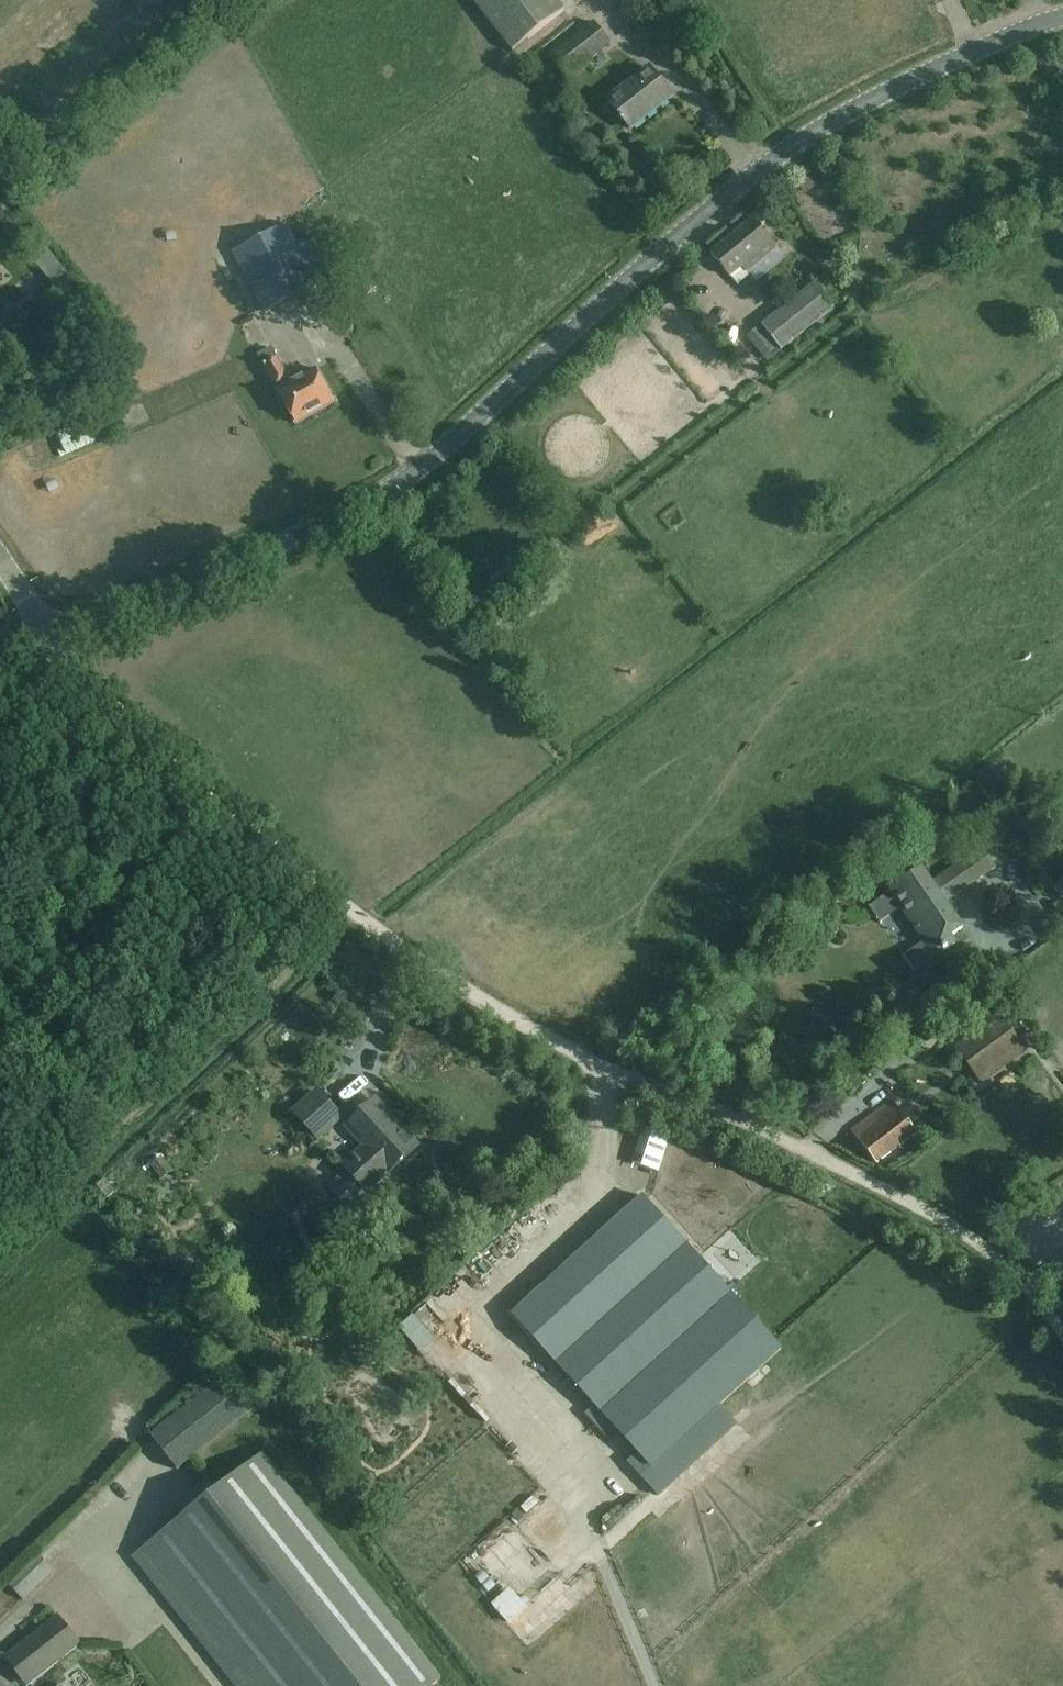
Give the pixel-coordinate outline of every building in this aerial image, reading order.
[(512,52),(564,12),(555,0),(471,0),(512,52)] [(568,77),(610,44),(594,24),(552,57),(568,77)] [(608,101),(616,113),(630,130),(672,98),(649,69),(608,101)] [(753,220),(711,255),(730,278),(731,278),(737,286),(750,276),(748,274),(777,249),(753,220)] [(285,225),(245,246),(233,252),(265,313),(317,285),(285,225)] [(762,327),(782,352),(833,310),(813,285),(762,327)] [(11,340),(0,327),(0,350),(11,340)] [(758,330),(748,338),(764,359),(775,350),(758,330)] [(277,391),(296,425),(334,404),(316,370),(287,386),(285,381),(287,380),(271,349),(258,356),(274,387),(275,386),(278,391),(277,391)] [(972,886),(990,873),(996,869),(982,848),(930,883),(922,872),(890,894),(934,958),(955,944),(950,938),(963,929),(946,905),(972,887),(972,886)] [(1053,890),(1062,904),(1062,882),(1053,890)] [(999,1019),(957,1050),(981,1083),(1023,1051),(999,1019)] [(317,1093),(300,1108),(295,1113),(318,1138),(324,1134),(340,1119),(317,1093)] [(376,1101),(359,1116),(346,1128),(365,1149),(345,1167),(368,1192),(417,1147),(376,1101)] [(890,1103),(870,1118),(852,1131),(876,1164),(915,1135),(890,1103)] [(663,1148),(668,1122),(658,1120),(653,1146),(663,1148)] [(659,1157),(674,1163),(687,1127),(672,1122),(659,1157)] [(642,1198),(626,1212),(512,1315),(652,1469),(781,1350),(642,1198)] [(556,1267),(571,1252),(565,1246),(550,1261),(556,1267)] [(250,1413),(224,1380),(150,1437),(176,1471),(250,1413)] [(239,1685),(433,1685),(438,1682),(260,1457),(136,1556),(239,1685)] [(6,1583),(23,1601),(53,1572),(37,1554),(6,1583)] [(540,1559),(515,1583),(524,1592),(549,1568),(540,1559)] [(23,1645),(6,1659),(27,1685),(77,1646),(55,1619),(23,1645)]
